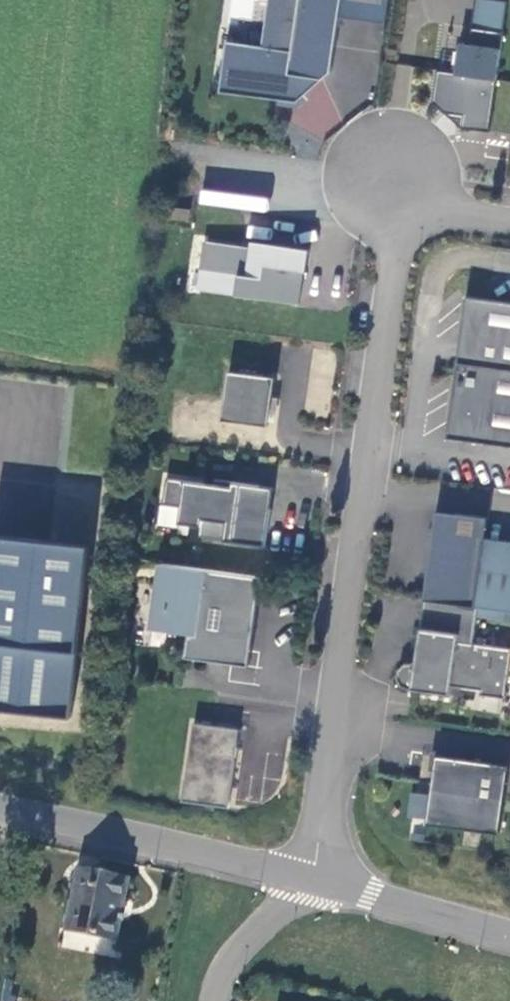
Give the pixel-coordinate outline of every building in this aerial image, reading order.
[(236,91),(313,102),(348,71),(356,16),(358,0),(285,0),(278,46),(244,41),(236,91)] [(356,16),(401,23),(405,0),(358,0),(356,16)] [(477,42),(466,41),(463,70),(445,68),(441,100),(453,111),(471,113),(470,126),(497,129),(509,36),(509,0),(482,0),(477,42)] [(471,113),(453,111),(470,126),(471,113)] [(267,211),(268,195),(199,189),(198,204),(267,211)] [(206,212),(188,209),(186,220),(204,223),(206,212)] [(310,306),(314,272),(317,272),(320,251),(262,243),(261,249),(218,243),(214,272),(228,274),(226,285),(247,288),(246,297),(310,306)] [(470,364),(509,369),(509,302),(479,298),(470,364)] [(461,425),(474,442),(509,447),(509,369),(470,364),(461,425)] [(286,381),(240,374),(233,423),(279,429),(286,381)] [(474,442),(461,425),(459,441),(474,442)] [(225,486),(178,480),(174,506),(192,509),(190,525),(211,528),(210,538),(276,548),(284,489),(225,481),(225,486)] [(437,602),(491,609),(509,612),(509,561),(496,559),(498,541),(501,520),(450,513),(437,602)] [(13,526),(0,647),(0,699),(93,709),(113,538),(13,526)] [(509,561),(509,542),(498,541),(496,559),(509,561)] [(161,630),(200,635),(196,659),(260,667),(272,579),(170,565),(161,630)] [(491,609),(437,602),(428,666),(426,665),(417,666),(413,672),(412,681),(415,689),(423,691),(464,697),(465,688),(494,693),(494,698),(509,700),(509,649),(486,646),(491,609)] [(205,725),(194,803),(240,809),(251,731),(205,725)] [(453,758),(443,826),(509,836),(509,766),(453,758)] [(117,938),(129,879),(79,868),(72,900),(66,898),(61,928),(117,938)]
